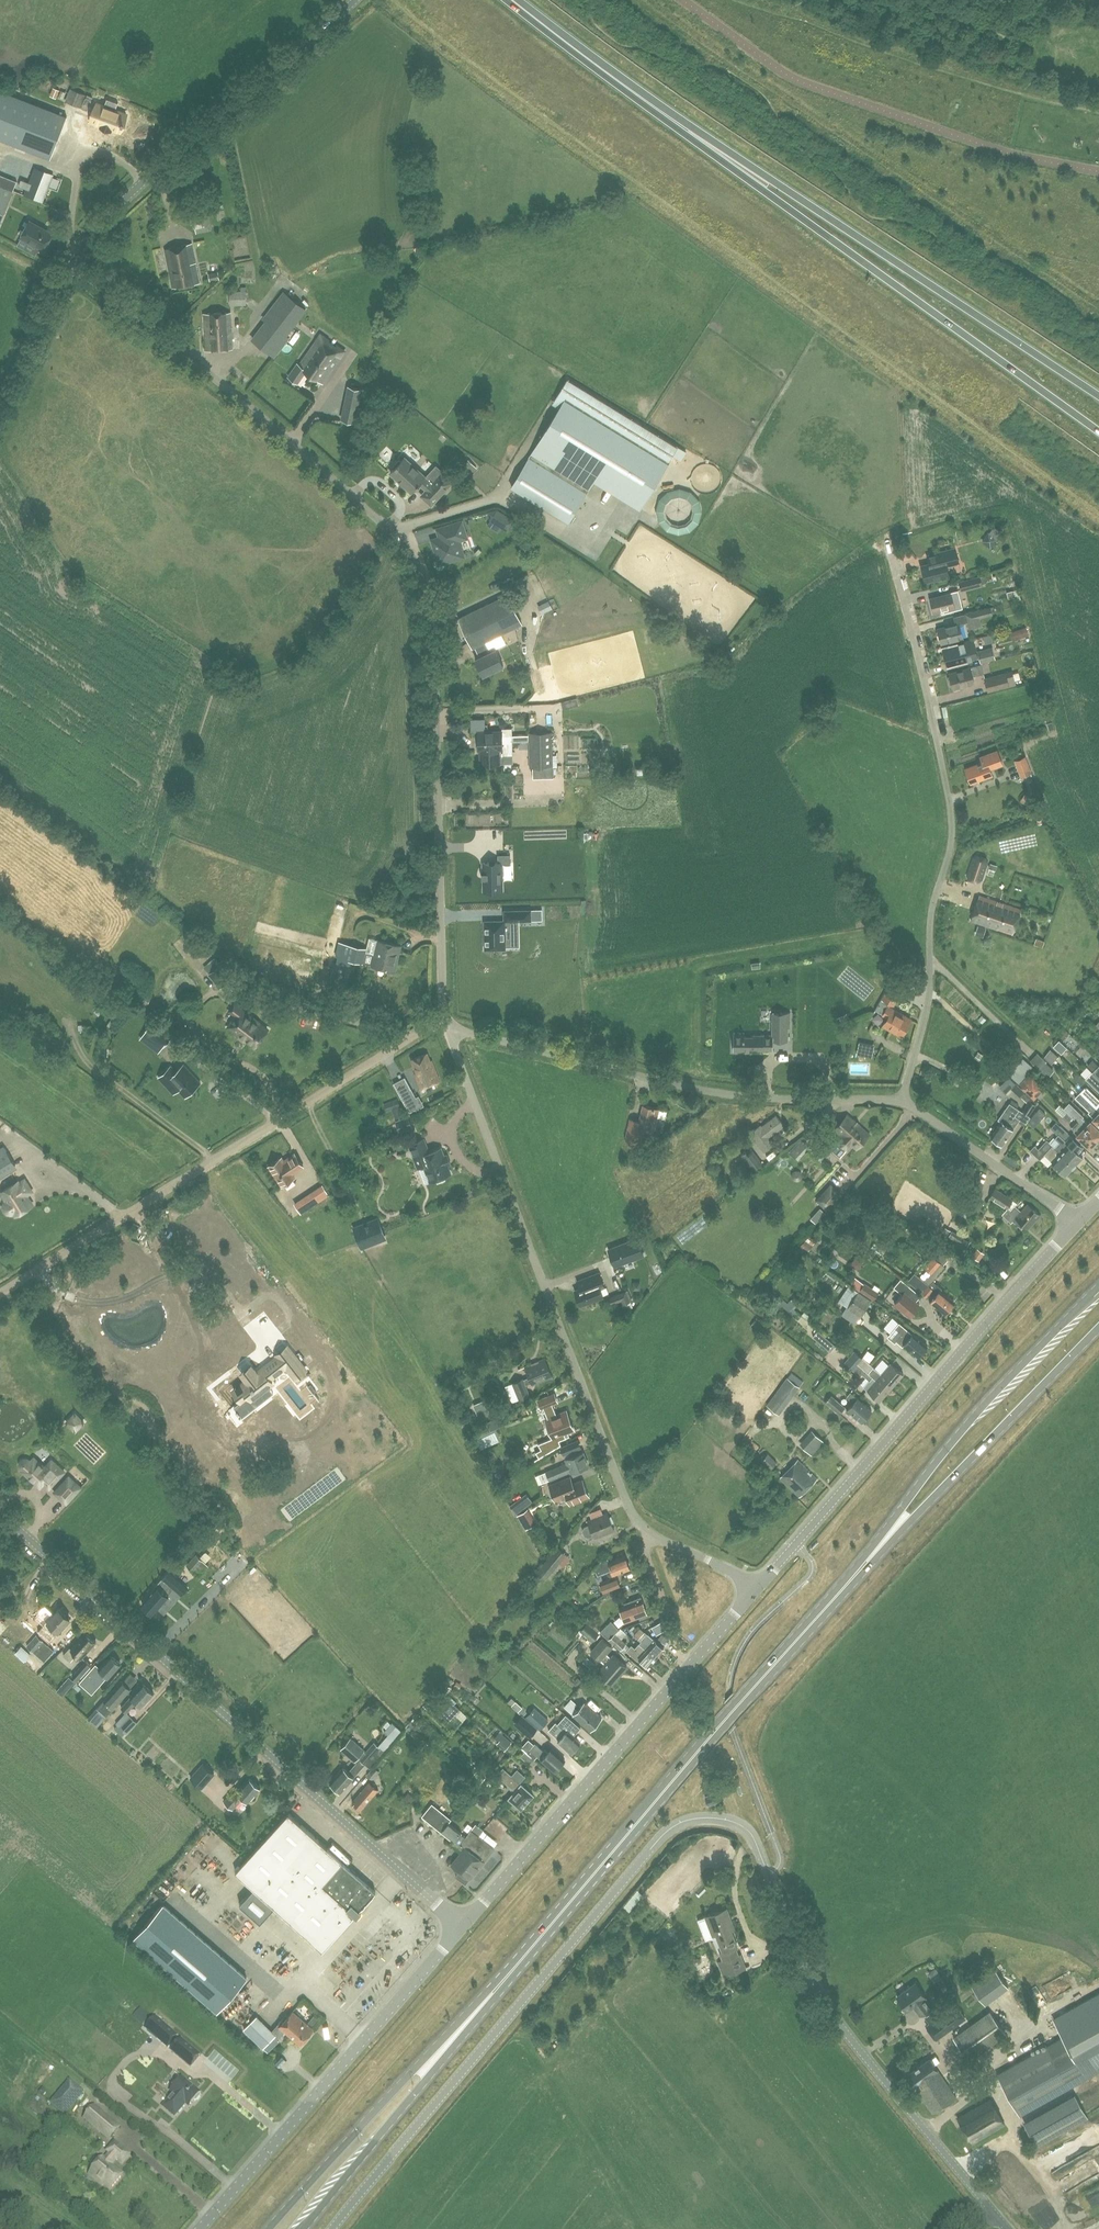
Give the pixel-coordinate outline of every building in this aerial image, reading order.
[(81,107),(86,95),(70,88),(65,101),(81,107)] [(66,119),(0,93),(0,138),(50,158),(66,119)] [(102,125),(101,127),(111,131),(112,129),(120,132),(123,124),(123,125),(124,122),(126,114),(115,110),(118,103),(107,99),(104,106),(98,104),(91,121),(102,125)] [(23,161),(5,153),(0,167),(0,222),(12,191),(54,208),(66,178),(23,161)] [(211,229),(207,208),(193,211),(194,217),(193,217),(194,227),(196,227),(197,232),(211,229)] [(43,249),(52,233),(30,221),(21,237),(43,249)] [(173,288),(200,282),(192,244),(164,249),(173,288)] [(210,281),(219,279),(218,271),(208,273),(210,281)] [(246,305),(246,291),(234,291),(234,305),(246,305)] [(274,356),(289,337),(287,336),(293,328),(292,327),(306,309),(284,292),(270,311),(273,314),(253,340),(274,356)] [(219,350),(232,349),(230,312),(217,313),(219,350)] [(205,350),(219,350),(217,313),(203,314),(205,350)] [(332,350),(326,346),(329,340),(321,334),(299,365),(297,364),(289,377),(298,383),(306,371),(323,383),(345,351),(336,345),(332,350)] [(560,408),(512,487),(568,522),(594,480),(640,509),(673,456),(681,461),(686,452),(678,447),(567,379),(553,403),(560,408)] [(349,387),(342,419),(357,422),(364,390),(349,387)] [(431,505),(438,497),(452,482),(443,473),(432,484),(425,478),(425,477),(404,458),(401,461),(399,460),(392,467),(394,469),(391,473),(399,481),(404,486),(404,485),(411,492),(420,483),(426,489),(427,490),(421,496),(431,505)] [(461,466),(459,469),(466,477),(467,477),(477,468),(468,459),(461,466)] [(490,521),(509,533),(516,521),(497,509),(487,511),(490,521)] [(439,564),(465,557),(460,540),(468,538),(463,521),(437,529),(440,537),(432,540),(439,564)] [(990,532),(998,538),(1001,533),(994,527),(990,532)] [(587,546),(586,550),(600,556),(602,552),(587,546)] [(927,554),(929,564),(921,565),(925,580),(940,577),(941,580),(950,578),(948,566),(960,563),(956,547),(937,552),(927,554)] [(961,590),(982,584),(980,576),(959,581),(961,590)] [(934,613),(955,607),(951,592),(930,598),(934,613)] [(491,651),(485,641),(522,623),(508,594),(458,619),(472,648),(478,645),(483,655),(475,659),(483,676),(504,666),(496,649),(491,651)] [(992,614),(990,606),(977,609),(965,612),(968,627),(981,624),(979,617),(992,614)] [(963,637),(959,624),(959,623),(955,624),(938,628),(941,643),(963,637)] [(1026,627),(1018,630),(1021,638),(1029,635),(1026,627)] [(947,665),(968,659),(965,645),(943,650),(947,665)] [(980,663),(996,659),(992,646),(977,650),(980,663)] [(953,688),(974,683),(973,676),(984,673),(981,664),(970,666),(971,668),(949,673),(950,676),(949,677),(948,678),(949,685),(951,685),(952,685),(953,688)] [(1015,684),(1012,671),(1006,672),(984,678),(987,692),(1010,686),(1009,685),(1015,684)] [(529,742),(529,737),(512,737),(512,736),(512,728),(502,728),(502,731),(478,732),(478,743),(479,743),(480,743),(480,750),(481,750),(482,754),(480,754),(481,764),(488,764),(488,766),(495,766),(495,764),(499,764),(513,763),(513,751),(521,751),(521,742),(529,742)] [(530,767),(553,766),(552,740),(552,732),(529,733),(529,742),(530,767)] [(971,782),(992,774),(991,770),(1004,765),(998,750),(994,752),(981,756),(983,761),(966,768),(971,782)] [(1021,777),(1032,772),(1025,756),(1014,760),(1021,777)] [(1037,801),(1032,798),(1028,806),(1032,809),(1037,801)] [(479,860),(479,887),(503,886),(503,860),(516,859),(515,847),(497,849),(497,861),(479,860)] [(982,880),(987,862),(985,857),(978,855),(973,858),(968,875),(970,880),(977,883),(982,880)] [(1016,925),(1021,909),(979,895),(978,898),(971,920),(1013,934),(1016,925)] [(506,927),(481,927),(482,944),(507,943),(506,928),(528,927),(527,915),(506,915),(506,927)] [(983,937),(985,929),(979,927),(976,935),(983,937)] [(340,942),(336,957),(337,957),(336,963),(335,962),(330,981),(347,984),(353,961),(395,971),(401,945),(378,940),(369,938),(367,949),(340,942)] [(220,965),(215,959),(205,967),(210,973),(209,974),(221,987),(233,977),(221,964),(220,965)] [(902,990),(908,979),(896,973),(890,984),(889,983),(881,998),(875,1009),(883,1014),(888,1017),(883,1025),(902,1035),(911,1019),(889,1007),(890,1004),(894,1006),(903,991),(902,990)] [(116,1013),(121,1008),(112,1000),(107,1005),(116,1013)] [(1085,1000),(1080,1003),(1083,1009),(1088,1006),(1085,1000)] [(254,1048),(269,1029),(235,1003),(229,1012),(236,1017),(228,1027),(236,1034),(238,1038),(243,1041),(247,1042),(254,1048)] [(788,1039),(788,1012),(772,1012),(772,1032),(738,1031),(738,1046),(772,1047),(772,1039),(788,1039)] [(849,1017),(847,1013),(838,1017),(841,1022),(849,1017)] [(828,1038),(828,1020),(817,1020),(817,1037),(828,1038)] [(141,1037),(151,1044),(155,1038),(165,1045),(172,1035),(153,1021),(141,1037)] [(1059,1040),(1053,1046),(1061,1054),(1067,1048),(1059,1040)] [(1052,1063),(1058,1056),(1050,1049),(1044,1057),(1052,1063)] [(420,1090),(440,1082),(432,1060),(431,1060),(428,1052),(410,1059),(415,1073),(413,1073),(420,1090)] [(1019,1083),(1033,1067),(1023,1058),(1009,1074),(1019,1083)] [(1048,1077),(1054,1070),(1046,1063),(1047,1062),(1043,1058),(1037,1066),(1040,1069),(1040,1070),(1048,1077)] [(173,1093),(178,1089),(185,1097),(201,1083),(183,1064),(176,1071),(171,1066),(159,1077),(173,1093)] [(1032,1077),(1029,1074),(1020,1084),(1023,1087),(1022,1088),(1034,1100),(1045,1088),(1033,1076),(1032,1077)] [(1031,1113),(1038,1104),(1019,1086),(1011,1094),(1031,1113)] [(1086,1087),(1080,1093),(1098,1111),(1098,1099),(1086,1087)] [(1080,1093),(1076,1097),(1090,1111),(1089,1112),(1094,1117),(1093,1118),(1098,1124),(1098,1111),(1080,1093)] [(404,1118),(400,1107),(401,1107),(398,1098),(384,1104),(387,1112),(392,1110),(396,1120),(397,1120),(397,1121),(396,1121),(400,1131),(411,1126),(408,1117),(404,1118)] [(405,1104),(410,1113),(416,1109),(411,1101),(405,1104)] [(1069,1102),(1063,1108),(1067,1112),(1096,1140),(1098,1137),(1098,1129),(1090,1121),(1088,1123),(1082,1118),(1084,1117),(1069,1102)] [(1003,1145),(1020,1119),(1015,1116),(1019,1109),(1010,1103),(998,1119),(1001,1121),(991,1136),(1003,1145)] [(654,1132),(659,1109),(643,1105),(639,1121),(630,1119),(626,1135),(626,1139),(633,1140),(633,1138),(642,1140),(644,1130),(654,1132)] [(1089,1147),(1096,1140),(1067,1112),(1063,1116),(1069,1123),(1070,1123),(1074,1128),(1074,1131),(1077,1135),(1089,1147)] [(856,1149),(869,1134),(848,1115),(835,1129),(845,1138),(841,1142),(849,1149),(853,1145),(856,1149)] [(769,1136),(784,1125),(777,1116),(762,1127),(760,1125),(751,1132),(765,1151),(775,1144),(769,1136)] [(1074,1166),(1083,1157),(1064,1140),(1069,1134),(1056,1122),(1050,1128),(1058,1135),(1055,1138),(1060,1143),(1055,1148),(1074,1166)] [(428,1152),(423,1139),(409,1144),(418,1167),(424,1165),(430,1181),(450,1173),(447,1164),(450,1163),(447,1155),(444,1156),(440,1148),(428,1152)] [(807,1145),(801,1139),(788,1152),(795,1159),(807,1145)] [(821,1158),(832,1146),(825,1139),(813,1151),(821,1158)] [(1074,1166),(1055,1148),(1047,1140),(1038,1149),(1034,1146),(1030,1151),(1040,1160),(1045,1154),(1053,1162),(1052,1163),(1066,1175),(1074,1166)] [(17,1167),(4,1147),(0,1149),(0,1178),(17,1167)] [(753,1170),(763,1162),(751,1147),(741,1155),(753,1170)] [(809,1150),(800,1160),(824,1182),(833,1172),(809,1150)] [(303,1167),(294,1154),(284,1161),(282,1158),(269,1167),(282,1186),(295,1177),(293,1174),(303,1167)] [(33,1192),(25,1179),(19,1182),(18,1181),(0,1191),(6,1201),(4,1203),(3,1207),(4,1211),(7,1214),(11,1214),(13,1213),(15,1216),(34,1205),(28,1195),(33,1192)] [(827,1211),(842,1194),(831,1184),(815,1200),(827,1211)] [(323,1185),(294,1202),(300,1212),(328,1195),(323,1185)] [(1028,1228),(1040,1214),(1028,1203),(1021,1211),(1015,1206),(1017,1203),(995,1189),(990,1197),(1007,1208),(1002,1214),(1011,1221),(1013,1219),(1022,1227),(1024,1225),(1028,1228)] [(823,1224),(827,1216),(821,1213),(816,1220),(823,1224)] [(360,1245),(383,1236),(382,1234),(376,1219),(354,1228),(360,1245)] [(943,1243),(961,1255),(966,1248),(969,1243),(951,1231),(948,1236),(943,1243)] [(888,1247),(894,1238),(887,1232),(880,1241),(888,1247)] [(809,1251),(813,1246),(811,1244),(814,1240),(808,1235),(800,1246),(804,1249),(805,1248),(809,1251)] [(609,1249),(615,1266),(643,1255),(637,1238),(609,1249)] [(881,1255),(885,1250),(875,1242),(871,1247),(881,1255)] [(977,1248),(972,1256),(979,1261),(984,1253),(977,1248)] [(931,1273),(941,1263),(934,1257),(934,1256),(924,1267),(931,1273)] [(577,1281),(580,1288),(575,1290),(581,1305),(603,1297),(600,1288),(604,1286),(599,1273),(586,1278),(577,1281)] [(941,1290),(942,1288),(937,1283),(934,1280),(929,1285),(925,1281),(915,1273),(909,1281),(919,1289),(927,1297),(928,1295),(932,1299),(931,1301),(945,1313),(954,1302),(941,1290)] [(910,1316),(920,1305),(916,1301),(921,1296),(901,1278),(894,1287),(902,1294),(895,1303),(910,1316)] [(873,1299),(878,1293),(864,1283),(860,1290),(873,1299)] [(858,1291),(849,1285),(839,1301),(848,1307),(847,1308),(861,1317),(872,1300),(858,1291)] [(989,1302),(996,1294),(988,1288),(982,1295),(989,1302)] [(626,1290),(609,1297),(612,1304),(622,1301),(623,1304),(630,1302),(626,1290)] [(783,1299),(780,1303),(793,1315),(797,1311),(794,1309),(798,1304),(792,1299),(788,1303),(783,1299)] [(925,1352),(923,1351),(927,1346),(913,1333),(913,1334),(899,1322),(888,1336),(895,1343),(897,1341),(902,1345),(904,1344),(918,1357),(919,1355),(921,1357),(925,1352)] [(831,1351),(836,1345),(818,1330),(813,1336),(831,1351)] [(277,1355),(277,1356),(257,1372),(252,1366),(249,1368),(248,1368),(244,1371),(245,1372),(242,1374),(246,1380),(233,1390),(241,1401),(242,1401),(250,1395),(253,1399),(269,1387),(273,1384),(269,1380),(286,1367),(295,1378),(306,1369),(288,1346),(277,1355)] [(881,1374),(855,1351),(849,1357),(863,1368),(882,1385),(883,1384),(885,1383),(891,1388),(903,1374),(891,1363),(881,1374)] [(882,1385),(863,1368),(849,1357),(845,1362),(860,1376),(863,1374),(869,1379),(863,1386),(868,1390),(880,1401),(891,1388),(885,1383),(883,1384),(882,1385)] [(532,1385),(553,1376),(545,1358),(524,1366),(529,1377),(523,1380),(522,1379),(511,1383),(519,1400),(529,1395),(525,1385),(531,1383),(532,1385)] [(304,1382),(311,1394),(321,1388),(314,1376),(304,1382)] [(780,1414),(800,1387),(788,1377),(782,1385),(767,1405),(780,1414)] [(857,1398),(850,1392),(846,1397),(853,1403),(848,1410),(862,1422),(872,1410),(858,1398),(857,1398)] [(839,1414),(845,1407),(831,1396),(826,1403),(839,1414)] [(256,1405),(260,1412),(249,1417),(256,1431),(283,1417),(278,1409),(269,1414),(262,1401),(256,1405)] [(548,1422),(554,1437),(574,1429),(567,1412),(554,1417),(551,1409),(539,1414),(543,1424),(548,1422)] [(486,1410),(477,1414),(480,1421),(488,1417),(486,1410)] [(800,1443),(805,1448),(812,1455),(824,1441),(817,1434),(812,1430),(800,1443)] [(564,1455),(577,1449),(574,1442),(561,1447),(564,1455)] [(568,1463),(543,1474),(538,1475),(542,1484),(571,1472),(588,1465),(583,1452),(566,1459),(568,1463)] [(770,1469),(777,1462),(769,1453),(761,1460),(770,1469)] [(45,1467),(34,1458),(31,1462),(29,1460),(27,1460),(24,1459),(21,1460),(20,1463),(21,1466),(22,1468),(23,1470),(22,1471),(38,1485),(42,1484),(44,1483),(49,1488),(64,1471),(52,1460),(45,1467)] [(799,1497),(817,1479),(798,1460),(780,1478),(799,1497)] [(67,1503),(81,1487),(69,1476),(54,1492),(67,1503)] [(571,1477),(560,1482),(550,1486),(556,1500),(567,1495),(571,1504),(589,1497),(583,1480),(574,1484),(571,1477)] [(516,1514),(529,1505),(524,1498),(511,1507),(516,1514)] [(526,1529),(536,1523),(528,1509),(518,1515),(526,1529)] [(595,1539),(615,1531),(608,1513),(588,1521),(590,1525),(585,1527),(584,1530),(586,1535),(589,1537),(594,1535),(595,1539)] [(545,1579),(566,1554),(558,1547),(537,1572),(545,1579)] [(238,1564),(229,1555),(219,1567),(227,1574),(238,1564)] [(204,1556),(194,1567),(202,1576),(213,1565),(204,1556)] [(629,1562),(627,1562),(625,1556),(609,1562),(608,1558),(601,1561),(594,1568),(597,1575),(612,1570),(614,1575),(630,1569),(629,1566),(630,1565),(629,1562)] [(174,1588),(180,1580),(170,1571),(156,1586),(157,1587),(142,1603),(153,1613),(168,1595),(165,1593),(172,1586),(174,1588)] [(604,1593),(621,1587),(617,1576),(600,1583),(604,1593)] [(571,1591),(576,1586),(572,1582),(567,1587),(571,1591)] [(201,1618),(220,1599),(215,1594),(195,1613),(201,1618)] [(641,1600),(640,1597),(625,1603),(626,1606),(620,1608),(625,1622),(639,1617),(640,1619),(648,1616),(647,1614),(648,1614),(642,1599),(641,1600)] [(59,1631),(70,1619),(59,1609),(48,1622),(40,1631),(46,1636),(54,1628),(59,1631)] [(608,1640),(619,1629),(611,1621),(600,1631),(608,1639),(608,1640)] [(593,1641),(600,1633),(588,1622),(580,1630),(593,1641)] [(656,1657),(664,1648),(645,1631),(640,1627),(640,1625),(640,1622),(625,1628),(641,1641),(639,1643),(656,1657)] [(82,1658),(96,1642),(86,1633),(72,1649),(70,1648),(64,1655),(70,1661),(77,1654),(82,1658)] [(621,1638),(615,1633),(608,1640),(620,1650),(627,1643),(621,1638)] [(44,1661),(54,1650),(36,1635),(27,1646),(44,1661)] [(611,1658),(606,1654),(612,1647),(603,1639),(591,1653),(605,1665),(598,1673),(612,1685),(627,1667),(614,1656),(611,1658)] [(656,1657),(639,1643),(635,1648),(631,1645),(626,1651),(637,1660),(639,1658),(648,1666),(656,1657)] [(24,1662),(31,1654),(21,1646),(15,1653),(24,1662)] [(106,1660),(100,1667),(96,1664),(79,1683),(92,1694),(108,1676),(109,1677),(116,1669),(115,1669),(120,1663),(111,1655),(107,1660),(106,1660)] [(77,1681),(91,1665),(86,1661),(73,1677),(77,1681)] [(106,1716),(113,1709),(130,1689),(121,1681),(97,1708),(106,1716)] [(141,1707),(154,1693),(143,1683),(131,1696),(131,1697),(121,1708),(126,1712),(115,1723),(117,1725),(114,1728),(122,1736),(125,1733),(126,1734),(138,1722),(127,1713),(137,1702),(141,1707)] [(450,1720),(457,1714),(460,1710),(447,1698),(437,1708),(450,1720)] [(519,1712),(523,1707),(516,1701),(511,1706),(514,1709),(515,1709),(519,1712)] [(591,1731),(602,1718),(584,1703),(573,1716),(591,1731)] [(540,1730),(549,1720),(534,1707),(525,1718),(537,1728),(540,1730)] [(426,1722),(417,1714),(408,1724),(417,1732),(426,1722)] [(532,1734),(537,1728),(525,1718),(522,1715),(517,1721),(532,1734)] [(383,1741),(379,1745),(374,1742),(365,1752),(364,1751),(365,1750),(351,1737),(340,1750),(355,1762),(355,1761),(357,1762),(348,1772),(343,1767),(330,1782),(341,1792),(354,1778),(366,1764),(370,1768),(389,1747),(400,1733),(402,1731),(392,1722),(384,1732),(388,1735),(383,1741)] [(566,1732),(555,1723),(548,1731),(559,1740),(558,1742),(571,1753),(580,1742),(567,1731),(566,1732)] [(414,1732),(409,1727),(401,1736),(406,1741),(409,1738),(414,1732)] [(504,1736),(499,1732),(493,1738),(498,1742),(504,1736)] [(530,1750),(527,1753),(532,1757),(535,1759),(537,1756),(542,1760),(541,1760),(554,1772),(565,1760),(552,1749),(549,1753),(545,1749),(543,1751),(535,1744),(530,1750)] [(532,1757),(527,1753),(525,1751),(525,1752),(520,1757),(527,1763),(532,1757)] [(214,1774),(203,1764),(192,1777),(202,1787),(214,1774)] [(533,1795),(519,1783),(525,1776),(518,1769),(515,1772),(512,1776),(503,1768),(502,1769),(497,1775),(500,1777),(499,1778),(508,1785),(507,1786),(511,1790),(512,1789),(515,1791),(508,1799),(521,1810),(533,1795)] [(471,1777),(480,1784),(486,1778),(477,1770),(471,1777)] [(248,1801),(260,1788),(249,1778),(237,1792),(235,1790),(224,1802),(232,1809),(241,1799),(240,1798),(242,1796),(248,1801)] [(366,1786),(352,1801),(361,1809),(364,1805),(366,1808),(371,1802),(368,1800),(374,1793),(366,1786)] [(410,1804),(415,1798),(408,1792),(404,1798),(410,1804)] [(708,1805),(717,1801),(714,1793),(705,1796),(708,1805)] [(461,1833),(448,1823),(451,1819),(432,1804),(429,1807),(422,1816),(452,1841),(450,1844),(461,1852),(451,1864),(459,1871),(456,1875),(465,1883),(469,1878),(470,1878),(484,1861),(483,1861),(493,1848),(478,1836),(483,1831),(476,1825),(465,1838),(461,1834),(461,1833)] [(375,1891),(288,1813),(235,1872),(253,1889),(240,1904),(261,1922),(265,1917),(274,1907),(315,1944),(322,1951),(351,1918),(352,1919),(353,1919),(354,1919),(355,1917),(355,1916),(354,1915),(375,1892),(375,1891)] [(217,2012),(247,1978),(164,1905),(134,1939),(217,2012)] [(738,1946),(723,1910),(705,1917),(713,1936),(716,1935),(723,1952),(721,1953),(723,1960),(718,1963),(723,1976),(744,1968),(736,1947),(738,1946)] [(256,1956),(260,1961),(266,1956),(262,1951),(256,1956)] [(935,1983),(942,1977),(935,1968),(928,1973),(935,1983)] [(989,2002),(1014,1986),(1007,1975),(981,1991),(989,2002)] [(932,2006),(925,1997),(926,1997),(915,1983),(897,1996),(901,2001),(900,2004),(903,2007),(905,2007),(908,2010),(914,2006),(920,2015),(932,2006)] [(1019,2115),(1084,2079),(1098,2071),(1098,1993),(1053,2018),(1063,2038),(1048,2046),(997,2075),(1019,2115)] [(936,2039),(965,2018),(955,2005),(941,2016),(937,2010),(926,2017),(930,2023),(927,2026),(936,2039)] [(312,2029),(307,2025),(292,2012),(284,2021),(283,2019),(273,2031),(257,2016),(244,2030),(267,2053),(280,2041),(278,2040),(285,2032),(300,2045),(313,2030),(312,2029)] [(970,2060),(1006,2034),(990,2012),(954,2038),(970,2060)] [(314,2017),(307,2025),(312,2029),(319,2021),(314,2017)] [(147,2030),(167,2047),(177,2036),(156,2019),(147,2030)] [(191,2068),(201,2056),(182,2039),(172,2051),(191,2068)] [(956,2097),(930,2059),(906,2075),(914,2087),(915,2086),(933,2113),(956,2097)] [(200,2097),(199,2094),(201,2093),(182,2077),(171,2091),(173,2094),(163,2107),(175,2117),(186,2104),(189,2107),(194,2101),(196,2101),(200,2097)] [(83,2089),(70,2079),(50,2103),(62,2114),(83,2089)] [(1037,2147),(1088,2118),(1075,2095),(1024,2123),(1037,2147)] [(972,2144),(1005,2125),(991,2099),(958,2118),(972,2144)] [(85,2118),(101,2131),(105,2135),(115,2122),(95,2105),(85,2118)] [(103,2158),(100,2161),(97,2158),(95,2159),(90,2164),(90,2167),(93,2169),(89,2173),(103,2185),(105,2184),(111,2189),(123,2175),(111,2165),(117,2158),(122,2163),(129,2155),(115,2143),(108,2151),(111,2153),(105,2160),(103,2158)] [(1080,2203),(1085,2214),(1098,2208),(1098,2193),(1080,2203)]
